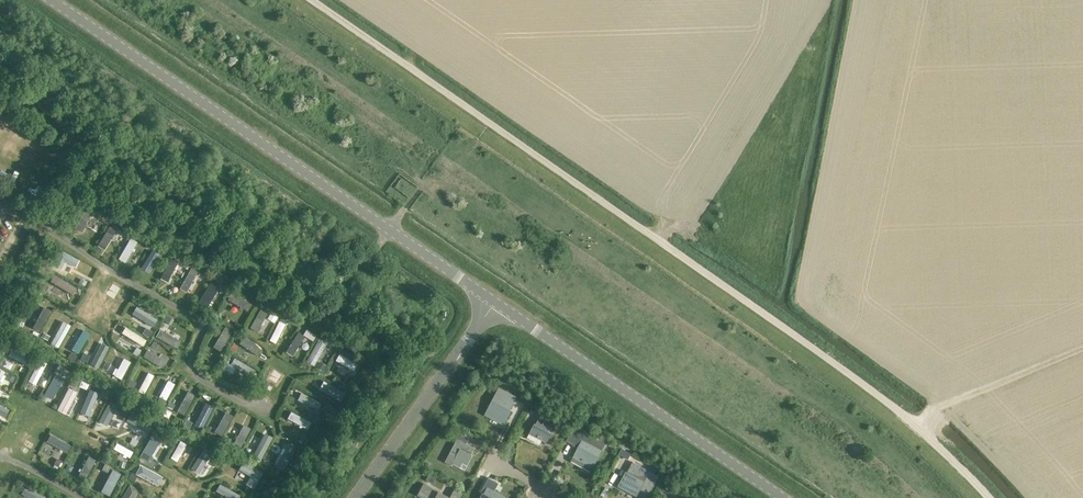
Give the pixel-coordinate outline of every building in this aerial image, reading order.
[(103,216),(100,220),(108,224),(110,220),(103,216)] [(113,220),(111,224),(123,231),(125,227),(113,220)] [(186,260),(182,266),(188,270),(192,263),(186,260)] [(206,273),(204,277),(210,281),(212,277),(206,273)] [(214,277),(210,283),(215,285),(218,279),(214,277)] [(37,289),(34,295),(40,299),(44,293),(37,289)] [(282,314),(279,320),(285,323),(288,317),(282,314)] [(145,328),(142,333),(148,337),(152,332),(145,328)] [(312,332),(308,338),(313,341),(316,335),(312,332)] [(233,344),(229,349),(234,352),(238,347),(233,344)] [(136,347),(133,353),(137,356),(141,350),(136,347)] [(71,351),(67,358),(73,362),(77,355),(71,351)] [(83,352),(80,358),(87,362),(90,355),(83,352)] [(51,360),(46,368),(52,371),(56,363),(51,360)] [(208,360),(205,365),(211,368),(214,363),(208,360)] [(106,361),(102,368),(106,371),(110,364),(106,361)] [(319,362),(316,367),(323,372),(326,366),(319,362)] [(58,370),(55,375),(61,379),(64,373),(58,370)] [(9,374),(7,379),(12,382),(15,377),(9,374)] [(73,377),(70,383),(77,386),(80,380),(73,377)] [(338,379),(335,383),(341,387),(344,383),(338,379)] [(130,380),(125,390),(131,393),(136,383),(130,380)] [(102,390),(99,395),(106,398),(108,392),(102,390)] [(495,395),(487,410),(493,413),(491,418),(504,425),(511,411),(510,410),(513,403),(495,394),(495,395)] [(159,399),(156,404),(162,407),(165,402),(159,399)] [(167,406),(165,409),(170,412),(172,409),(174,405),(168,402),(166,406),(167,406)] [(120,405),(117,411),(126,416),(129,409),(120,405)] [(310,412),(307,416),(313,420),(316,415),(310,412)] [(543,440),(549,443),(558,427),(549,423),(551,419),(542,414),(536,425),(535,424),(530,434),(528,439),(540,445),(542,441),(543,441),(543,440)] [(158,424),(155,430),(163,435),(167,428),(158,424)] [(575,427),(567,442),(568,442),(569,439),(576,443),(574,445),(579,448),(574,457),(572,461),(580,465),(583,461),(593,466),(592,467),(593,467),(602,451),(595,447),(599,440),(575,427)] [(456,438),(457,439),(467,444),(470,439),(459,433),(456,438)] [(302,434),(298,440),(303,442),(307,436),(302,434)] [(452,465),(460,469),(465,472),(467,466),(468,466),(473,456),(471,455),(475,448),(457,439),(445,463),(452,466),(452,465)] [(57,458),(53,465),(58,467),(61,461),(57,458)] [(215,459),(212,464),(218,467),(221,462),(215,459)] [(660,476),(643,467),(633,462),(627,472),(626,471),(618,486),(637,496),(641,490),(650,495),(660,476)] [(105,463),(102,470),(108,473),(112,467),(105,463)] [(131,473),(127,479),(133,482),(137,476),(131,473)] [(426,480),(433,484),(436,478),(429,474),(426,480)] [(505,497),(495,491),(499,483),(489,478),(481,493),(483,494),(480,497),(504,497),(505,497)] [(438,491),(424,484),(418,495),(423,497),(460,497),(463,493),(455,489),(450,497),(438,491)] [(665,484),(662,490),(668,493),(672,487),(665,484)] [(246,486),(242,492),(246,494),(249,496),(252,490),(249,488),(246,486)] [(696,490),(690,487),(687,492),(693,495),(696,490)]
